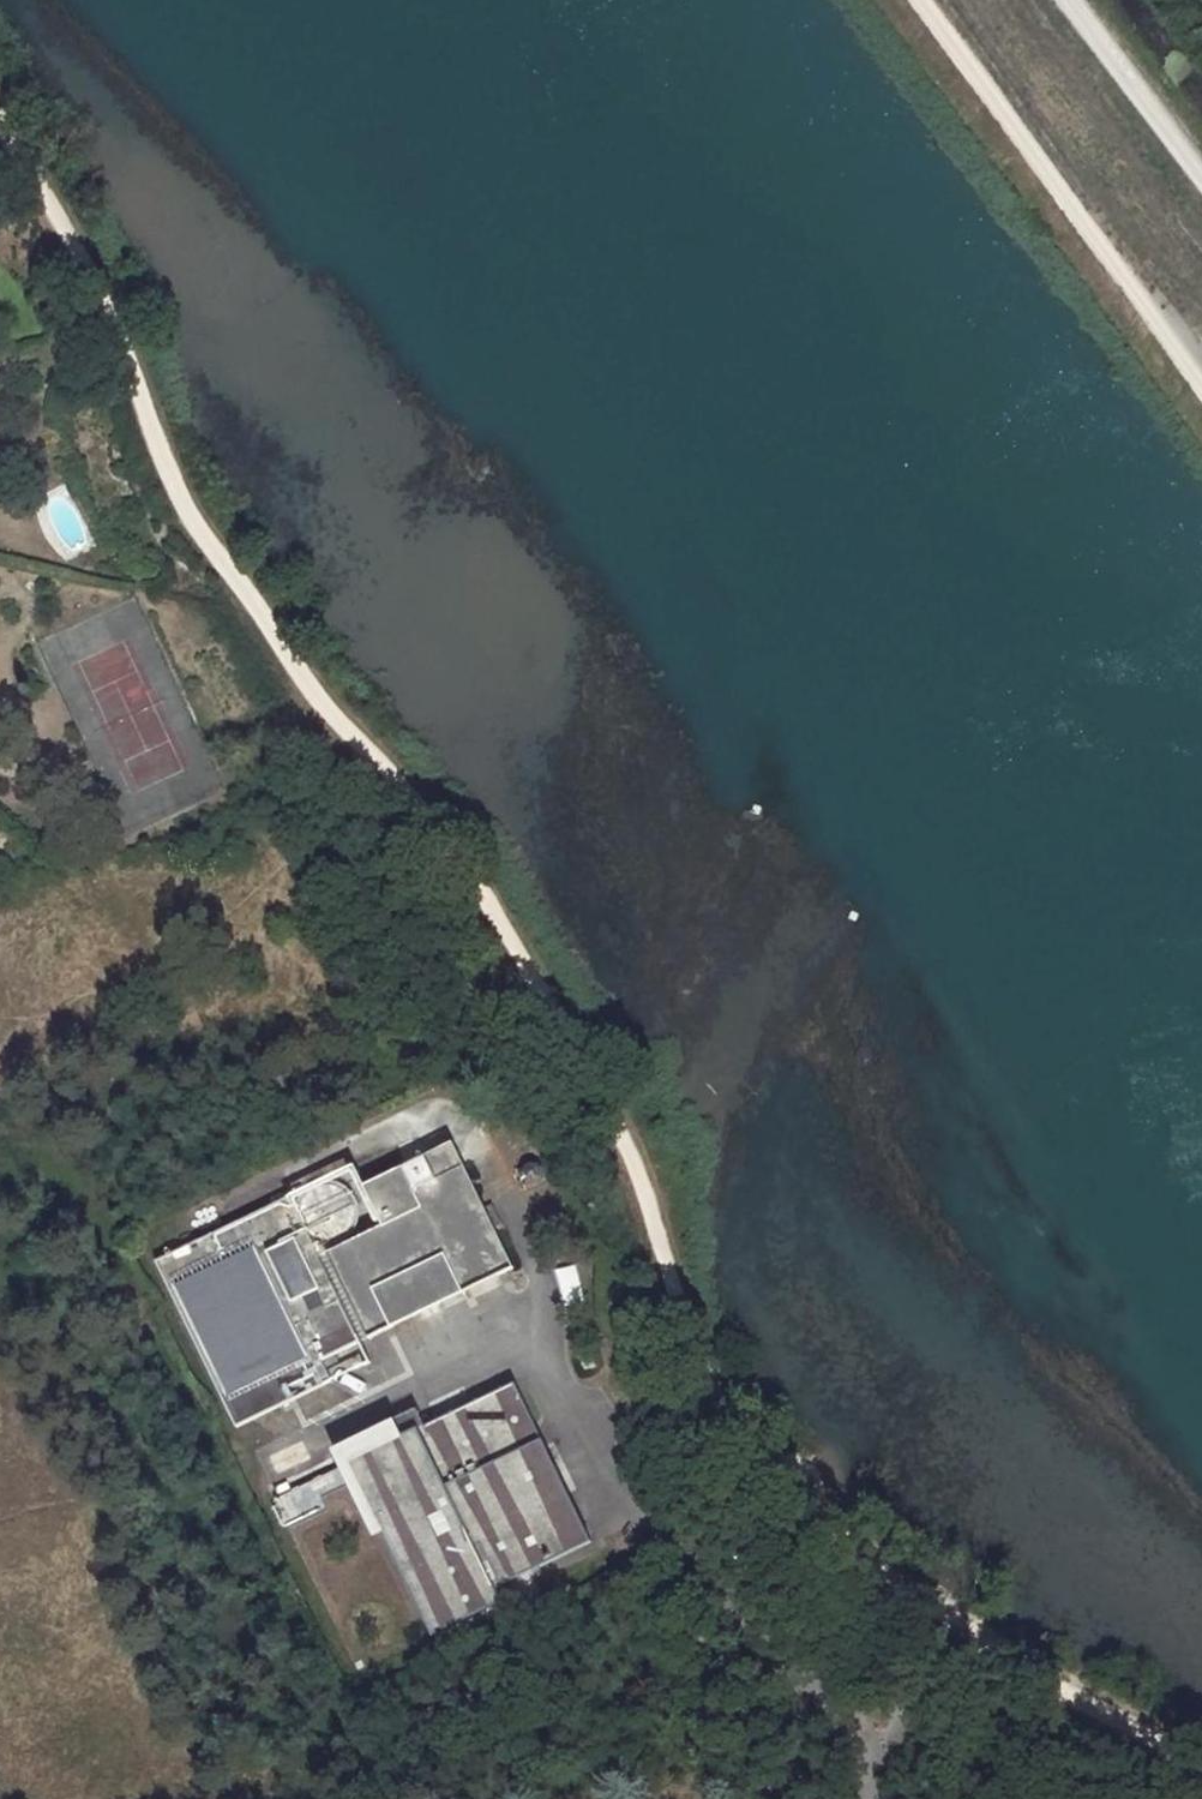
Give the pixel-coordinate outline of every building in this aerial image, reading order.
[(354,1165),(156,1261),(239,1428),(371,1362),(361,1341),(513,1266),(453,1141),(363,1185),(354,1165)] [(576,1266),(555,1269),(561,1306),(582,1303),(576,1266)] [(412,1410),(322,1453),(364,1540),(375,1534),(425,1639),(504,1601),(497,1588),(589,1545),(512,1386),(421,1429),(412,1410)]
